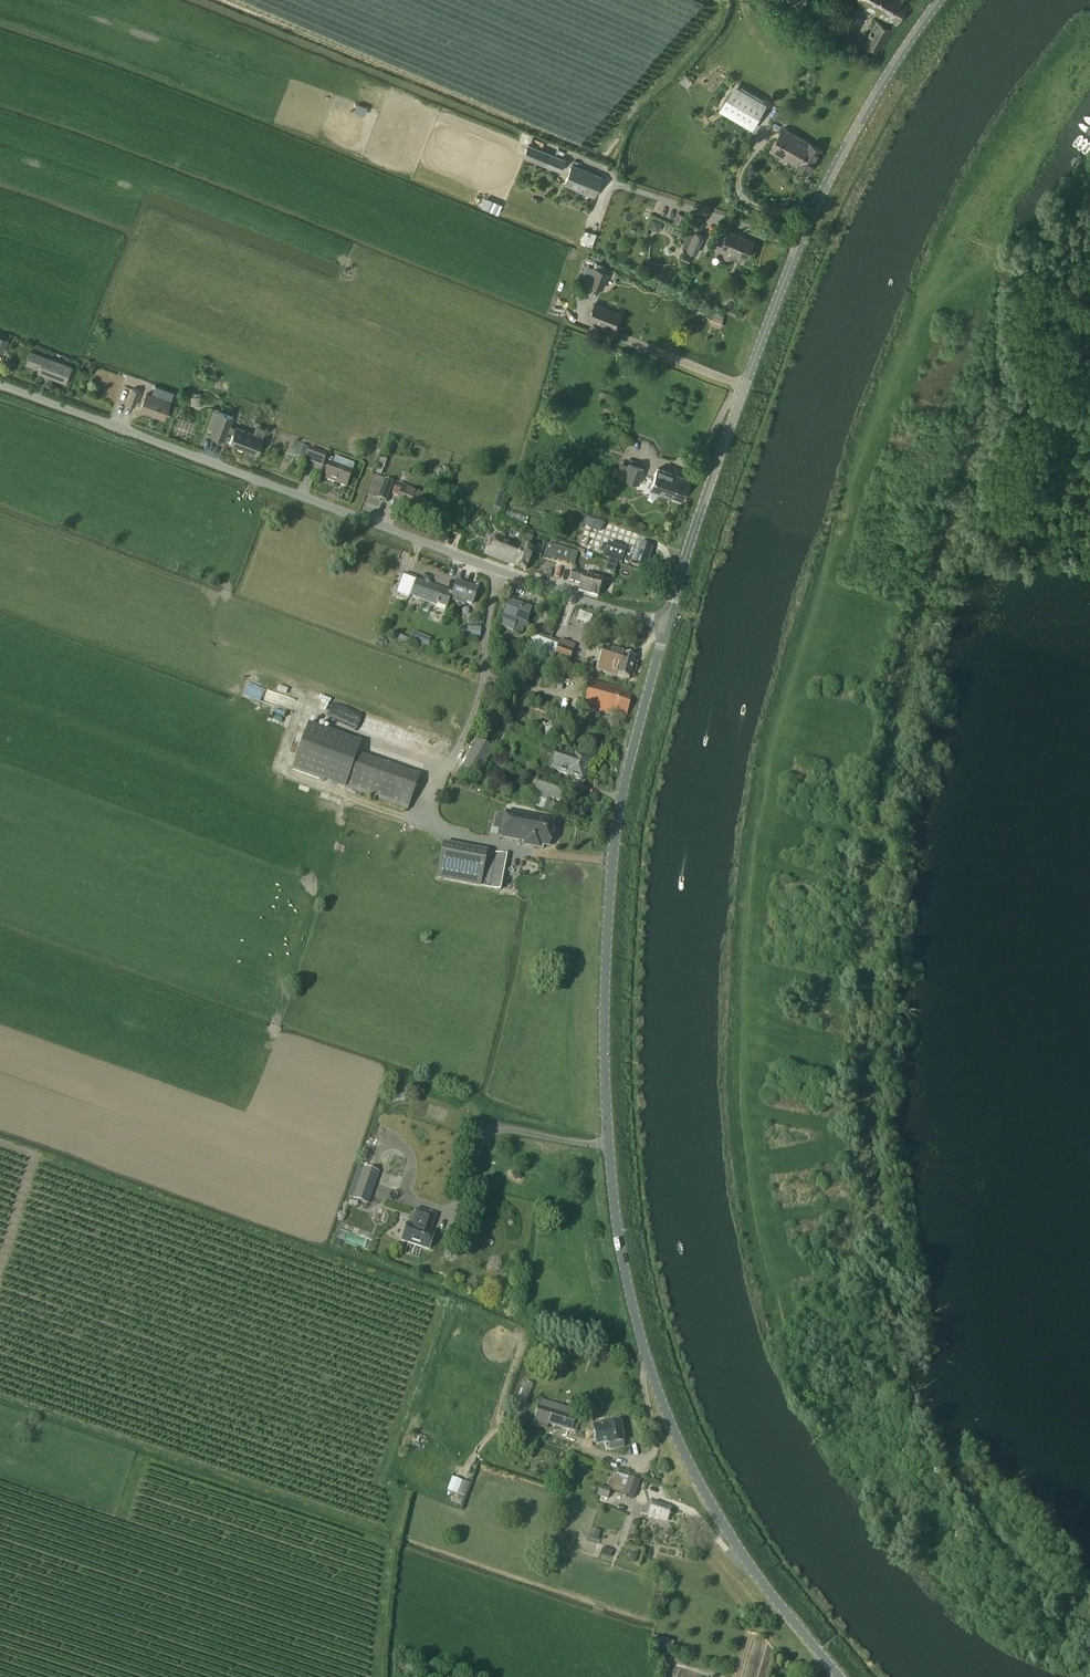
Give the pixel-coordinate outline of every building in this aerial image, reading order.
[(860,4),(897,26),(912,0),(862,0),(860,4)] [(831,26),(818,19),(814,27),(827,33),(831,26)] [(881,59),(895,30),(878,21),(870,34),(866,32),(863,38),(859,40),(857,43),(858,46),(863,49),(881,59)] [(685,75),(680,82),(687,86),(692,80),(691,79),(687,76),(685,75)] [(753,130),(767,105),(735,85),(720,111),(753,130)] [(358,103),(355,112),(365,116),(368,107),(358,103)] [(777,111),(773,118),(778,121),(783,114),(777,111)] [(808,173),(821,150),(784,128),(771,151),(798,166),(808,173)] [(560,172),(565,159),(528,144),(523,157),(560,172)] [(602,177),(572,165),(564,184),(594,196),(602,177)] [(485,199),(482,207),(498,213),(501,206),(485,199)] [(679,214),(676,223),(681,225),(685,216),(679,214)] [(654,219),(650,228),(658,231),(662,223),(654,219)] [(585,230),(580,243),(585,245),(590,232),(585,230)] [(719,238),(715,246),(722,249),(723,247),(732,250),(729,257),(741,262),(744,255),(748,257),(754,242),(729,231),(725,241),(719,238)] [(591,232),(586,244),(591,246),(596,234),(591,232)] [(690,233),(683,248),(689,250),(696,253),(698,250),(704,237),(696,233),(695,235),(690,233)] [(594,268),(588,283),(603,289),(609,273),(594,268)] [(615,329),(620,313),(594,303),(588,319),(615,329)] [(722,324),(724,319),(715,316),(714,321),(722,324)] [(8,340),(0,337),(0,351),(4,352),(8,340)] [(32,351),(28,359),(31,360),(30,363),(29,363),(30,364),(30,365),(31,365),(31,366),(39,369),(38,371),(39,371),(40,369),(50,373),(50,375),(66,382),(72,366),(32,351)] [(135,405),(140,391),(133,388),(127,403),(135,405)] [(164,418),(170,402),(146,393),(140,409),(144,411),(144,410),(148,411),(148,412),(164,418)] [(201,393),(191,394),(191,405),(201,405),(201,393)] [(224,440),(233,417),(218,411),(210,435),(224,440)] [(257,454),(263,438),(235,427),(229,443),(257,454)] [(298,444),(295,453),(305,456),(308,448),(298,444)] [(305,460),(321,466),(325,455),(309,449),(306,456),(305,460)] [(353,464),(340,459),(335,458),(333,465),(329,463),(324,479),(346,487),(354,465),(353,464)] [(381,476),(386,461),(380,459),(375,474),(381,476)] [(618,469),(616,474),(623,477),(623,478),(639,484),(644,469),(629,463),(628,464),(621,462),(618,469)] [(682,500),(690,480),(658,468),(650,488),(682,500)] [(386,502),(393,483),(383,479),(376,498),(386,502)] [(418,492),(396,484),(393,494),(399,497),(396,505),(420,514),(420,513),(427,516),(431,504),(424,502),(425,500),(416,497),(418,492)] [(594,527),(590,538),(596,540),(600,529),(603,521),(594,518),(591,526),(594,527)] [(500,537),(497,537),(493,549),(487,547),(484,555),(526,570),(533,550),(504,539),(505,536),(501,534),(500,537)] [(523,542),(531,545),(533,539),(525,536),(523,542)] [(574,566),(578,553),(547,544),(545,550),(543,556),(574,566)] [(644,568),(651,549),(636,544),(630,564),(644,568)] [(620,563),(624,551),(607,545),(603,557),(620,563)] [(608,560),(604,571),(614,574),(617,563),(608,560)] [(598,596),(603,579),(572,571),(570,581),(581,584),(579,591),(598,596)] [(403,574),(396,593),(409,597),(410,595),(429,602),(434,604),(436,604),(447,608),(450,599),(464,604),(465,601),(472,604),(477,589),(456,581),(452,592),(403,574)] [(509,600),(499,626),(512,631),(521,634),(525,624),(531,608),(509,600)] [(592,616),(580,612),(577,621),(589,625),(592,616)] [(468,628),(467,636),(480,637),(481,629),(468,628)] [(544,654),(549,643),(540,640),(542,636),(531,631),(525,646),(544,654)] [(413,632),(410,641),(419,644),(422,636),(413,632)] [(572,652),(549,643),(544,654),(553,657),(554,655),(568,661),(572,652)] [(628,679),(634,658),(602,649),(596,670),(628,679)] [(625,717),(631,694),(620,691),(620,690),(587,681),(581,707),(614,715),(614,714),(625,717)] [(253,687),(252,694),(266,695),(267,688),(253,687)] [(364,726),(366,716),(331,706),(328,715),(364,726)] [(418,777),(355,755),(359,742),(308,724),(292,770),(406,810),(418,777)] [(581,780),(588,759),(555,748),(512,725),(502,745),(549,769),(581,780)] [(397,733),(397,745),(410,746),(410,743),(403,743),(404,733),(397,733)] [(477,739),(458,774),(474,783),(492,748),(477,739)] [(556,813),(564,785),(539,777),(530,804),(556,813)] [(496,818),(494,828),(502,830),(500,838),(524,842),(523,845),(539,848),(540,845),(549,846),(550,837),(553,838),(554,830),(552,829),(553,821),(505,812),(503,820),(496,818)] [(500,890),(506,854),(495,852),(493,865),(484,863),(486,852),(443,842),(435,877),(479,886),(488,888),(500,890)] [(367,1203),(378,1172),(363,1167),(352,1198),(367,1203)] [(431,1224),(434,1215),(416,1209),(413,1219),(415,1219),(413,1225),(407,1223),(401,1240),(411,1243),(411,1241),(419,1244),(419,1245),(428,1248),(434,1232),(427,1230),(429,1224),(431,1224)] [(526,1403),(532,1384),(526,1382),(520,1400),(526,1403)] [(580,1419),(552,1411),(539,1407),(533,1425),(547,1429),(549,1424),(576,1432),(580,1419)] [(596,1427),(593,1428),(596,1446),(605,1445),(606,1449),(610,1450),(624,1448),(623,1442),(620,1423),(606,1425),(596,1427)] [(634,1498),(640,1481),(617,1473),(611,1490),(634,1498)] [(465,1497),(470,1484),(462,1481),(458,1494),(465,1497)] [(596,1496),(607,1499),(610,1490),(600,1486),(596,1496)] [(648,1501),(646,1508),(643,1507),(642,1511),(645,1512),(644,1514),(649,1516),(658,1519),(659,1517),(667,1520),(671,1508),(648,1501)] [(603,1546),(601,1553),(612,1556),(614,1549),(603,1546)] [(668,1648),(670,1640),(654,1637),(652,1645),(668,1648)]
